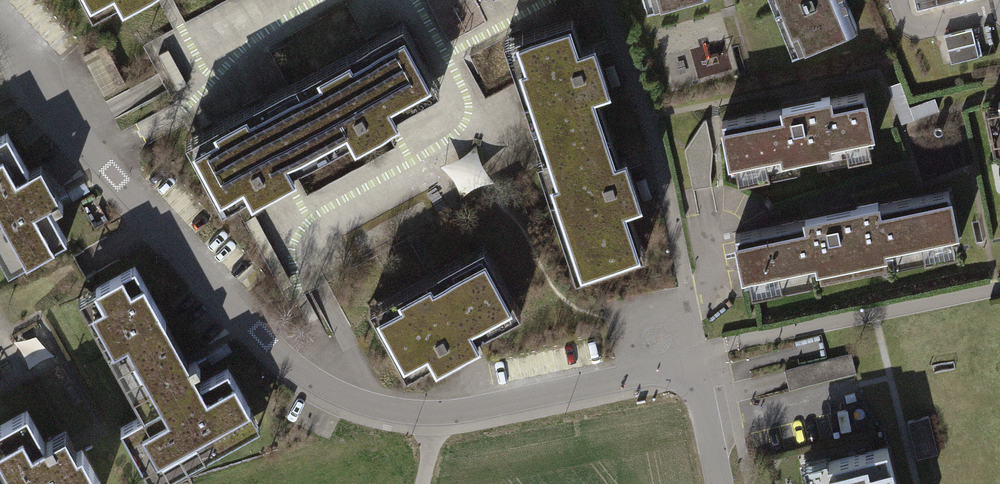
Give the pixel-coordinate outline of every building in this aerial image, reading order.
[(93,16),(123,0),(84,0),(93,16)] [(649,12),(695,0),(646,0),(649,12)] [(839,0),(776,0),(798,52),(851,30),(839,0)] [(918,10),(958,0),(915,0),(918,10)] [(574,17),(506,37),(575,271),(644,251),(623,180),(590,69),(574,17)] [(978,27),(949,30),(953,60),(982,57),(978,27)] [(404,32),(189,144),(218,200),(244,187),(252,202),(270,193),(299,178),(290,162),(349,132),(357,147),(378,136),(402,123),(393,106),(432,85),(404,32)] [(878,138),(867,89),(715,122),(726,171),(878,138)] [(988,105),(999,163),(999,102),(988,105)] [(6,132),(0,136),(0,256),(6,267),(62,237),(42,201),(6,132)] [(950,193),(738,235),(748,286),(960,245),(950,193)] [(479,244),(368,304),(402,366),(453,338),(513,306),(479,244)] [(147,483),(157,483),(257,430),(223,368),(199,381),(189,363),(136,265),(77,297),(139,412),(115,425),(147,483)] [(0,422),(0,483),(87,483),(92,481),(69,441),(61,428),(40,440),(22,409),(0,422)] [(815,465),(820,483),(894,483),(885,447),(815,465)]
